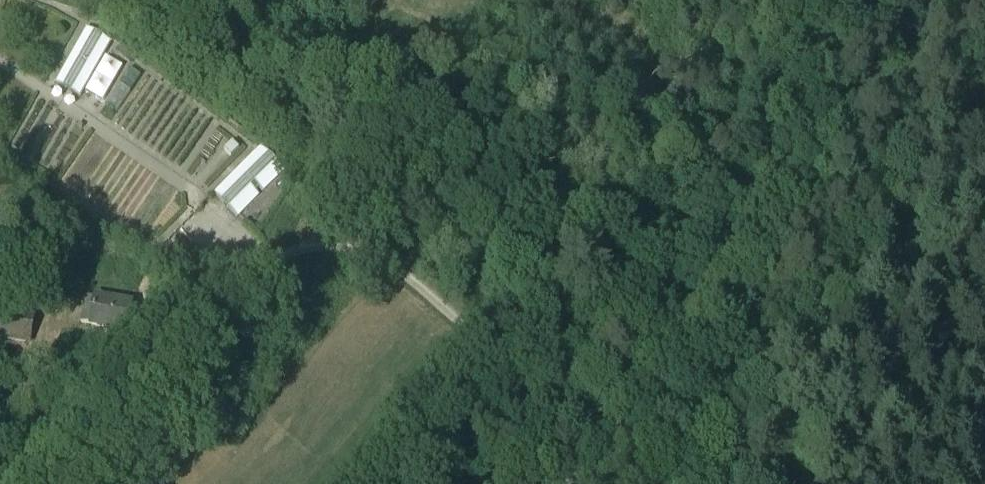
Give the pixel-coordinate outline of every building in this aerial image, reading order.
[(81,99),(112,42),(86,29),(56,86),(81,99)] [(233,141),(224,150),(231,157),(240,148),(233,141)] [(238,172),(215,193),(215,194),(237,216),(259,195),(256,192),(259,188),(262,191),(283,169),(261,148),(238,172)] [(285,177),(276,186),(281,191),(290,182),(285,177)] [(129,331),(133,305),(85,297),(81,323),(129,331)] [(35,314),(0,309),(0,335),(30,340),(35,314)]
